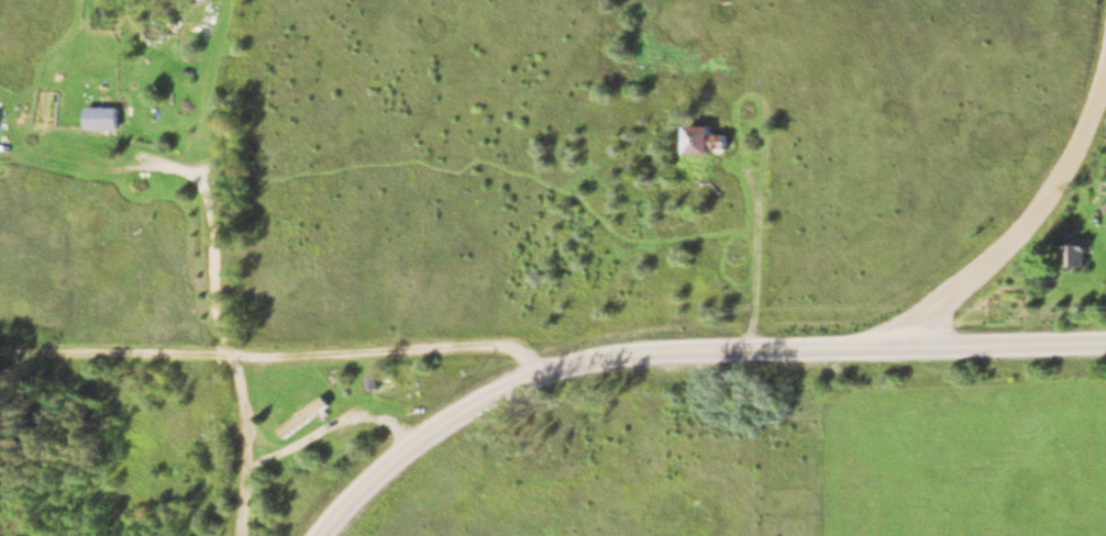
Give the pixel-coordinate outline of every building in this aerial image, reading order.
[(178,89),(178,62),(169,62),(169,89),(178,89)] [(122,130),(122,108),(86,108),(86,130),(122,130)] [(684,126),(684,155),(726,155),(726,137),(713,137),(713,126),(684,126)] [(1069,232),(1069,269),(1088,269),(1088,232),(1069,232)] [(368,377),(368,390),(381,390),(381,377),(368,377)] [(332,408),(324,397),(278,429),(286,440),(332,408)]
